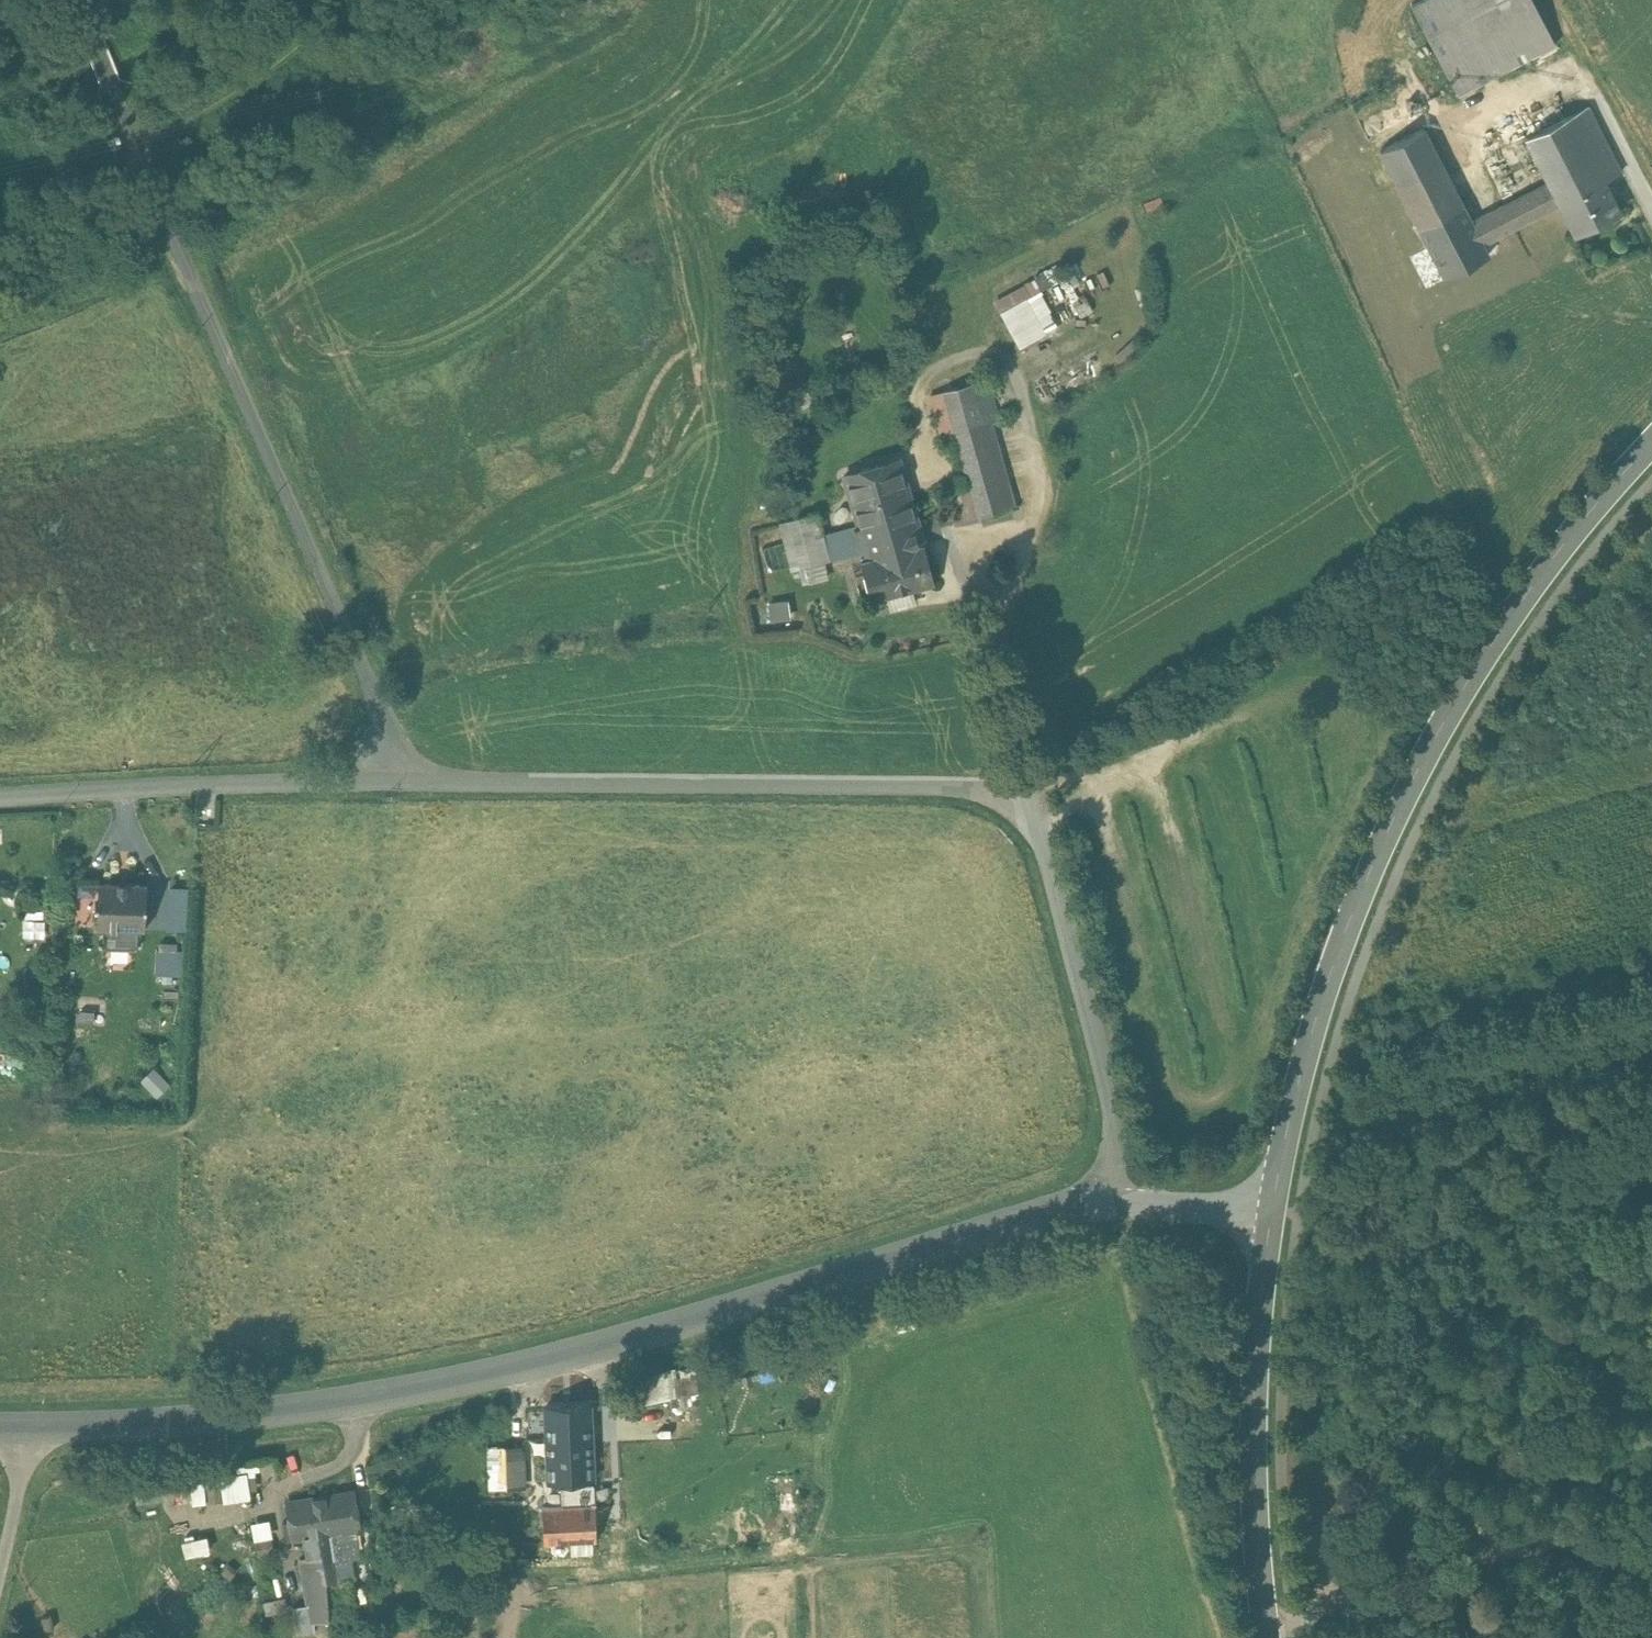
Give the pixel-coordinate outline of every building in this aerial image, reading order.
[(1412,5),(1458,95),(1555,44),(1533,0),(1422,0),(1412,5)] [(1587,107),(1527,138),(1549,182),(1472,222),(1483,245),(1561,204),(1603,182),(1621,173),(1587,107)] [(1472,222),(1423,129),(1380,151),(1446,279),(1489,256),(1483,245),(1472,222)] [(1603,182),(1561,204),(1576,235),(1619,213),(1603,182)] [(1034,277),(993,299),(1019,347),(1060,324),(1034,277)] [(987,378),(945,390),(957,433),(989,425),(999,422),(987,378)] [(957,433),(945,391),(932,396),(943,436),(957,433)] [(989,425),(957,433),(980,517),(1012,508),(989,425)] [(900,459),(845,475),(860,525),(860,526),(868,551),(870,560),(924,545),(918,520),(900,459)] [(818,513),(780,522),(792,570),(868,551),(860,526),(860,525),(823,534),(818,513)] [(870,560),(861,562),(872,601),(934,584),(924,545),(870,560)] [(770,619),(790,617),(788,598),(768,600),(770,619)] [(147,885),(99,882),(97,927),(104,928),(103,942),(100,942),(100,945),(103,945),(103,947),(138,949),(139,930),(145,930),(147,885)] [(188,928),(189,886),(165,885),(164,927),(188,928)] [(179,950),(157,949),(156,975),(178,975),(179,950)] [(74,953),(58,953),(58,961),(74,962),(74,953)] [(20,1075),(20,1067),(23,1067),(23,1045),(0,1045),(0,1075),(20,1075)] [(157,1065),(141,1076),(156,1096),(171,1085),(157,1065)] [(104,1081),(91,1081),(91,1090),(104,1091),(104,1081)] [(629,1399),(698,1395),(696,1366),(627,1371),(629,1399)] [(591,1405),(546,1407),(547,1442),(593,1440),(591,1405)] [(593,1440),(547,1442),(549,1481),(573,1480),(574,1506),(595,1505),(593,1440)] [(526,1485),(524,1443),(487,1444),(488,1486),(526,1485)] [(208,1498),(249,1498),(249,1470),(208,1470),(208,1498)] [(191,1499),(204,1499),(205,1476),(192,1475),(191,1499)] [(352,1492),(320,1497),(327,1581),(327,1582),(328,1595),(351,1591),(346,1559),(338,1560),(333,1531),(358,1526),(352,1492)] [(320,1496),(289,1502),(291,1520),(283,1521),(286,1539),(304,1536),(308,1556),(300,1558),(305,1585),(327,1582),(327,1581),(320,1497),(320,1496)] [(574,1506),(543,1508),(544,1543),(597,1540),(595,1505),(574,1506)] [(253,1519),(255,1551),(273,1550),(271,1517),(253,1519)] [(182,1539),(185,1553),(209,1546),(206,1532),(182,1539)] [(325,1601),(310,1604),(313,1620),(328,1618),(325,1601)] [(304,1605),(294,1606),(297,1625),(307,1624),(304,1605)]
